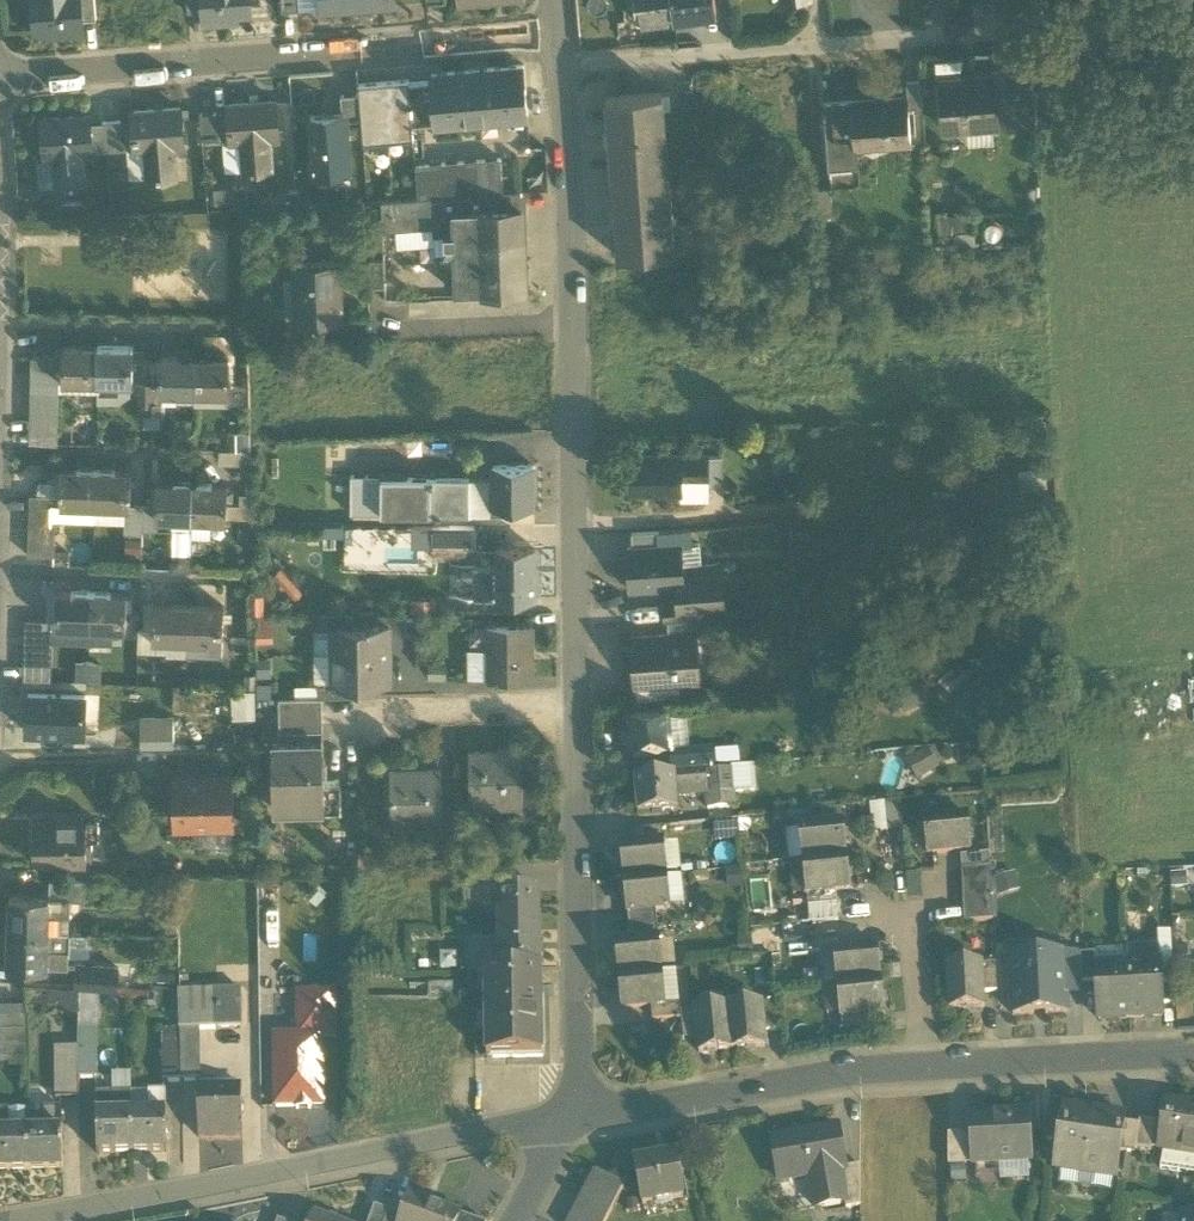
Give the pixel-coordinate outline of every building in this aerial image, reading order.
[(36,31),(83,26),(83,20),(81,0),(32,0),(36,31)] [(83,20),(97,19),(95,0),(81,0),(83,20)] [(188,12),(202,10),(201,0),(187,0),(188,12)] [(202,17),(249,13),(248,0),(201,0),(202,10),(202,17)] [(282,11),(300,9),(299,0),(281,0),(282,11)] [(324,9),(393,3),(393,0),(323,0),(324,9)] [(674,15),(672,0),(636,0),(639,20),(674,15)] [(674,15),(713,10),(711,0),(672,0),(674,15)] [(435,117),(435,119),(527,112),(525,86),(523,63),(432,70),(432,78),(433,90),(427,91),(428,102),(434,101),(435,117)] [(939,80),(943,127),(997,123),(994,75),(939,80)] [(363,126),(364,140),(414,136),(413,119),(435,117),(434,101),(428,102),(427,91),(433,90),(432,78),(408,80),(408,78),(359,82),(359,91),(363,126)] [(908,95),(909,107),(924,106),(922,78),(907,79),(908,95)] [(345,113),(346,127),(363,126),(359,91),(341,92),(343,113),(345,113)] [(605,95),(611,175),(669,171),(663,91),(605,95)] [(1002,94),(1004,128),(1036,126),(1035,92),(1002,94)] [(908,95),(853,99),(856,141),(892,138),(892,141),(911,140),(909,107),(908,95)] [(242,137),(244,169),(271,166),(268,135),(278,134),(275,99),(243,102),(227,103),(228,110),(230,138),(242,137)] [(857,162),(856,141),(853,99),(826,101),(830,164),(857,162)] [(147,146),(150,176),(176,174),(173,144),(183,143),(180,106),(133,111),(134,118),(136,147),(147,146)] [(199,113),(202,141),(222,139),(230,138),(228,110),(199,113)] [(311,116),(316,169),(350,166),(346,127),(345,113),(343,113),(311,116)] [(54,154),(57,184),(83,182),(80,152),(92,151),(90,122),(89,114),(43,119),(46,155),(54,154)] [(134,118),(104,121),(107,149),(128,148),(136,147),(134,118)] [(92,151),(107,149),(104,121),(90,122),(92,151)] [(242,137),(230,138),(222,139),(225,170),(244,169),(242,137)] [(147,146),(136,147),(128,148),(131,178),(150,176),(147,146)] [(496,157),(481,158),(484,192),(498,191),(496,157)] [(465,193),(484,192),(481,158),(462,160),(465,193)] [(689,189),(701,188),(699,158),(687,159),(689,189)] [(435,195),(465,193),(462,160),(445,161),(445,167),(417,169),(419,196),(435,195)] [(675,251),(669,171),(611,175),(618,256),(675,251)] [(456,292),(481,291),(479,240),(524,239),(522,189),(498,191),(484,192),(465,193),(435,195),(436,225),(436,234),(444,234),(445,251),(455,251),(456,292)] [(817,190),(819,217),(832,216),(830,189),(817,190)] [(382,199),(383,228),(436,225),(435,195),(419,196),(382,199)] [(526,289),(524,239),(479,240),(481,291),(526,289)] [(369,258),(370,286),(384,285),(383,258),(369,258)] [(298,284),(300,322),(340,321),(339,282),(341,282),(340,261),(293,263),(293,284),(298,284)] [(55,373),(59,374),(63,374),(64,346),(55,346),(55,355),(55,373)] [(66,380),(98,380),(98,347),(64,346),(63,374),(63,380),(66,380)] [(130,347),(98,347),(98,380),(119,380),(130,380),(130,347)] [(32,373),(55,373),(55,355),(32,355),(32,373)] [(162,392),(194,392),(195,357),(160,356),(160,392),(162,392)] [(229,357),(195,357),(194,392),(227,392),(229,392),(229,357)] [(32,373),(32,389),(58,389),(59,374),(55,373),(32,373)] [(97,392),(98,380),(66,380),(66,392),(78,392),(97,392)] [(119,404),(123,404),(130,397),(130,380),(119,380),(119,404)] [(58,392),(58,389),(32,389),(31,404),(58,404),(58,392)] [(97,392),(78,392),(77,411),(97,411),(97,392)] [(194,402),(194,392),(162,392),(162,402),(194,402)] [(194,392),(194,402),(227,402),(227,392),(194,392)] [(58,419),(58,404),(31,404),(31,419),(58,419)] [(58,435),(58,419),(31,419),(31,434),(58,435)] [(226,450),(250,451),(250,431),(227,430),(226,450)] [(250,451),(226,450),(219,450),(219,463),(251,464),(250,451)] [(630,491),(680,491),(681,491),(681,479),(707,479),(707,455),(707,454),(681,454),(681,453),(630,453),(630,491)] [(707,479),(722,479),(722,455),(707,455),(707,479)] [(37,482),(36,494),(56,495),(56,504),(61,504),(62,468),(62,461),(47,461),(46,482),(37,482)] [(493,505),(533,504),(532,463),(492,463),(493,476),(493,505)] [(1018,467),(1019,487),(1047,486),(1046,466),(1018,467)] [(61,504),(95,505),(96,470),(62,468),(61,504)] [(132,471),(96,470),(95,505),(130,506),(131,506),(131,504),(132,471)] [(351,513),(380,513),(380,477),(380,474),(350,475),(351,513)] [(446,476),(380,477),(380,513),(446,512),(446,476)] [(468,476),(446,476),(446,512),(469,512),(468,476)] [(493,476),(468,476),(469,512),(493,513),(493,505),(493,476)] [(707,498),(707,479),(681,479),(681,491),(680,491),(680,498),(707,498)] [(171,518),(192,518),(193,483),(159,481),(158,517),(171,518)] [(227,484),(193,483),(192,518),(211,519),(226,520),(226,517),(226,503),(227,484)] [(226,503),(226,517),(252,518),(252,493),(239,492),(239,503),(226,503)] [(30,494),(29,511),(56,512),(56,504),(56,495),(36,494),(30,494)] [(61,504),(56,504),(56,512),(55,519),(94,521),(95,505),(61,504)] [(130,506),(129,522),(129,533),(142,534),(143,504),(131,504),(131,506),(130,506)] [(130,506),(95,505),(94,521),(129,522),(130,506)] [(29,511),(28,526),(55,527),(55,519),(56,512),(29,511)] [(191,536),(192,518),(171,518),(171,552),(190,553),(191,536)] [(192,518),(191,536),(210,536),(211,519),(192,518)] [(433,547),(433,525),(418,525),(418,551),(434,551),(433,547)] [(433,547),(476,547),(476,525),(433,525),(433,547)] [(28,526),(28,540),(55,541),(55,527),(28,526)] [(692,526),(663,528),(664,544),(681,543),(692,542),(692,526)] [(631,530),(632,547),(664,544),(663,528),(631,530)] [(54,556),(55,541),(28,540),(27,555),(54,556)] [(700,542),(692,542),(681,543),(683,565),(702,563),(700,542)] [(632,588),(679,584),(684,584),(683,565),(681,543),(664,544),(632,547),(629,547),(632,588)] [(497,596),(535,596),(535,546),(497,547),(497,564),(497,596)] [(702,563),(683,565),(684,584),(679,584),(680,602),(666,603),(667,619),(668,619),(707,616),(710,615),(709,601),(720,601),(717,562),(702,563)] [(474,597),(497,596),(497,564),(474,564),(474,597)] [(281,565),(273,572),(295,596),(303,590),(281,565)] [(47,598),(46,621),(52,621),(52,625),(56,625),(57,591),(71,592),(72,580),(43,579),(43,590),(47,598)] [(56,625),(91,626),(92,592),(71,592),(57,591),(56,625)] [(128,594),(92,592),(91,626),(122,628),(126,628),(128,594)] [(411,597),(411,611),(438,611),(438,596),(411,597)] [(153,639),(154,604),(154,600),(144,600),(143,626),(139,626),(138,650),(166,651),(166,654),(187,655),(187,641),(153,639)] [(153,639),(187,641),(189,605),(154,604),(153,639)] [(225,606),(189,605),(187,641),(204,641),(204,656),(223,656),(225,606)] [(274,612),(255,612),(255,641),(274,640),(274,612)] [(319,628),(331,628),(331,626),(352,626),(352,612),(319,612),(319,628)] [(668,619),(669,633),(697,631),(708,630),(707,616),(668,619)] [(27,620),(26,634),(52,635),(52,625),(52,621),(46,621),(27,620)] [(485,625),(485,647),(490,646),(490,677),(533,677),(532,624),(485,625)] [(90,642),(91,626),(56,625),(52,625),(52,635),(52,641),(90,642)] [(122,628),(91,626),(90,642),(90,648),(113,648),(113,642),(121,642),(122,628)] [(331,679),(331,680),(353,680),(389,680),(388,653),(388,626),(352,626),(331,626),(331,628),(331,654),(331,679)] [(331,628),(319,628),(313,628),(314,679),(319,679),(331,679),(331,628)] [(632,636),(635,682),(678,679),(700,677),(697,631),(669,633),(632,636)] [(52,641),(52,635),(26,634),(26,649),(51,650),(52,641)] [(485,677),(490,677),(490,646),(485,647),(468,647),(468,676),(485,676),(485,677)] [(51,665),(51,650),(26,649),(25,664),(51,665)] [(256,656),(256,676),(271,676),(271,656),(256,656)] [(75,681),(88,681),(90,662),(76,661),(75,681)] [(101,663),(90,662),(88,681),(101,681),(101,663)] [(427,662),(427,677),(446,677),(446,662),(427,662)] [(50,680),(51,665),(25,664),(25,679),(50,680)] [(960,673),(941,690),(951,700),(969,683),(960,673)] [(319,679),(320,695),(322,695),(353,695),(353,680),(331,680),(331,679),(319,679)] [(678,679),(635,682),(637,703),(681,699),(678,679)] [(896,697),(905,717),(929,706),(920,686),(896,697)] [(232,717),(257,717),(256,688),(231,689),(232,717)] [(85,695),(28,693),(26,731),(84,734),(85,695)] [(323,729),(322,695),(320,695),(279,696),(280,730),(323,729)] [(667,707),(671,755),(691,753),(687,706),(667,707)] [(631,737),(633,760),(671,757),(671,755),(667,707),(629,710),(631,725),(631,737)] [(173,717),(139,718),(140,747),(174,746),(173,717)] [(631,737),(631,725),(621,726),(622,737),(631,737)] [(323,795),(324,795),(324,782),(324,742),(273,742),(273,795),(323,795)] [(470,750),(472,803),(521,801),(523,801),(522,783),(521,748),(470,750)] [(192,750),(192,770),(256,769),(256,749),(192,750)] [(671,757),(672,774),(715,770),(715,768),(714,753),(713,751),(691,753),(671,755),(671,757)] [(714,753),(715,768),(741,767),(740,751),(714,753)] [(906,764),(917,784),(939,772),(928,752),(906,764)] [(390,768),(392,821),(441,819),(443,819),(443,807),(442,767),(390,768)] [(733,769),(732,771),(734,796),(758,793),(756,768),(733,769)] [(707,790),(708,810),(735,808),(734,796),(732,771),(706,773),(707,790)] [(706,773),(675,776),(676,792),(707,790),(706,773)] [(175,776),(176,823),(233,822),(232,775),(175,776)] [(678,813),(676,792),(675,776),(636,779),(639,816),(678,813)] [(323,812),(342,811),(342,782),(324,782),(324,795),(323,795),(323,809),(323,812)] [(521,801),(521,812),(537,812),(536,782),(522,783),(523,801),(521,801)] [(323,795),(273,795),(273,809),(323,809),(323,795)] [(884,806),(887,835),(902,833),(899,805),(884,806)] [(873,836),(887,835),(884,806),(870,808),(873,836)] [(441,819),(442,839),(457,839),(456,807),(443,807),(443,819),(441,819)] [(925,822),(928,856),(970,852),(967,818),(925,822)] [(85,862),(84,837),(84,820),(84,819),(35,819),(35,863),(85,862)] [(98,819),(84,820),(84,837),(98,837),(98,819)] [(800,829),(804,863),(846,858),(843,825),(800,829)] [(714,829),(715,844),(740,842),(739,826),(714,829)] [(635,832),(636,846),(664,844),(663,829),(635,832)] [(786,831),(789,864),(804,863),(800,829),(786,831)] [(621,848),(625,881),(667,877),(667,874),(664,846),(664,844),(636,846),(621,848)] [(679,844),(664,846),(667,874),(682,873),(679,844)] [(961,859),(962,873),(991,870),(989,856),(961,859)] [(850,892),(846,858),(804,863),(807,896),(835,893),(850,892)] [(807,896),(804,863),(789,864),(792,898),(807,896)] [(741,870),(726,871),(728,893),(743,891),(741,870)] [(962,873),(963,887),(991,884),(991,870),(962,873)] [(1015,875),(995,883),(1001,900),(1021,893),(1015,875)] [(668,879),(667,877),(625,881),(628,914),(656,911),(671,910),(670,907),(668,879)] [(906,879),(909,902),(922,901),(920,877),(906,879)] [(1171,877),(1172,891),(1187,890),(1187,877),(1171,877)] [(50,899),(71,899),(86,899),(86,878),(51,878),(50,896),(50,899)] [(668,879),(670,907),(685,906),(682,878),(668,879)] [(464,882),(465,896),(493,895),(493,881),(464,882)] [(963,887),(963,911),(993,908),(991,884),(963,887)] [(807,896),(808,910),(837,908),(835,893),(807,896)] [(498,895),(499,933),(541,933),(540,894),(498,895)] [(10,895),(9,930),(8,964),(47,967),(47,966),(68,966),(69,953),(69,949),(47,947),(48,931),(50,914),(70,915),(71,899),(50,899),(50,896),(10,895)] [(837,908),(808,910),(810,926),(838,924),(837,908)] [(993,923),(993,908),(963,911),(964,926),(993,923)] [(628,914),(629,929),(658,926),(656,911),(628,914)] [(50,914),(48,931),(69,931),(70,915),(50,914)] [(659,940),(658,926),(629,929),(631,943),(659,940)] [(69,949),(69,931),(48,931),(47,947),(69,949)] [(90,932),(69,931),(69,949),(69,953),(89,954),(90,932)] [(542,971),(541,933),(499,933),(500,972),(540,971),(542,971)] [(1160,978),(1174,977),(1172,934),(1158,935),(1159,950),(1159,967),(1160,978)] [(812,941),(813,956),(819,955),(834,953),(842,953),(840,938),(812,941)] [(616,944),(620,978),(663,973),(662,969),(660,945),(659,940),(631,943),(616,944)] [(660,945),(662,969),(677,967),(674,943),(660,945)] [(834,953),(838,987),(880,982),(877,949),(842,953),(834,953)] [(1127,954),(1128,968),(1159,967),(1159,950),(1127,952),(1127,954)] [(822,988),(838,987),(834,953),(819,955),(822,988)] [(1128,968),(1127,954),(1095,955),(1096,970),(1128,968)] [(1081,956),(1082,985),(1097,984),(1096,970),(1095,955),(1081,956)] [(1081,956),(1063,957),(1065,997),(1066,997),(1083,996),(1082,985),(1081,956)] [(1063,957),(1010,959),(1013,1016),(1067,1014),(1066,997),(1065,997),(1063,957)] [(96,987),(116,988),(118,967),(76,963),(74,985),(78,985),(96,987)] [(981,966),(982,995),(997,994),(995,965),(981,966)] [(948,968),(950,1011),(983,1009),(982,995),(981,966),(948,968)] [(1160,978),(1159,967),(1128,968),(1130,1020),(1162,1019),(1162,1006),(1160,978)] [(1099,1022),(1130,1020),(1128,968),(1096,970),(1097,984),(1099,1022)] [(154,972),(154,989),(177,988),(176,971),(154,972)] [(540,998),(540,971),(500,972),(486,972),(487,1060),(536,1059),(543,1052),(542,998),(540,998)] [(666,1007),(680,1006),(677,972),(663,973),(666,1007)] [(666,1007),(663,973),(620,978),(623,1011),(652,1008),(666,1007)] [(1160,978),(1162,1006),(1176,1006),(1174,977),(1160,978)] [(884,1015),(880,982),(838,987),(841,1015),(841,1020),(869,1017),(884,1015)] [(59,997),(59,984),(46,983),(46,997),(59,997)] [(59,984),(59,997),(67,1006),(78,1006),(78,985),(74,985),(59,984)] [(78,1026),(97,1026),(96,987),(78,985),(78,1006),(78,1026)] [(838,987),(822,988),(825,1017),(841,1015),(838,987)] [(299,1037),(299,1042),(322,1041),(322,1039),(337,1038),(336,994),(299,995),(299,1017),(306,1017),(313,1024),(313,1037),(299,1037)] [(702,1012),(728,1009),(727,996),(701,998),(702,1012)] [(199,1013),(200,1034),(216,1034),(216,997),(180,998),(180,1014),(199,1013)] [(216,997),(216,1034),(244,1034),(243,997),(216,997)] [(25,1008),(25,998),(0,999),(0,1008),(25,1008)] [(761,1006),(764,1034),(779,1033),(776,1005),(761,1006)] [(653,1022),(681,1020),(681,1014),(680,1006),(666,1007),(652,1008),(653,1022)] [(761,1006),(728,1009),(732,1052),(766,1049),(764,1034),(761,1006)] [(0,1063),(26,1062),(25,1008),(0,1008),(0,1046),(0,1063)] [(699,1055),(732,1052),(728,1009),(702,1012),(695,1012),(698,1041),(699,1055)] [(695,1012),(681,1014),(681,1020),(684,1042),(698,1041),(695,1012)] [(180,1034),(181,1049),(200,1048),(200,1034),(199,1013),(180,1014),(180,1034)] [(299,1017),(299,1037),(313,1037),(313,1024),(306,1017),(299,1017)] [(841,1020),(843,1034),(871,1031),(869,1017),(841,1020)] [(78,1026),(78,1050),(80,1050),(80,1081),(97,1081),(97,1026),(78,1026)] [(163,1085),(181,1085),(181,1049),(180,1034),(166,1035),(162,1035),(163,1085)] [(297,1109),(297,1111),(311,1111),(311,1106),(323,1106),(322,1041),(299,1042),(275,1042),(277,1109),(297,1109)] [(200,1048),(181,1049),(181,1085),(201,1085),(200,1048)] [(80,1101),(80,1081),(80,1050),(78,1050),(58,1050),(58,1101),(80,1101)] [(16,1090),(16,1064),(0,1064),(0,1090),(16,1090)] [(114,1095),(131,1094),(131,1074),(112,1075),(112,1095),(114,1095)] [(197,1092),(198,1139),(244,1138),(243,1091),(197,1092)] [(131,1094),(114,1095),(115,1116),(132,1115),(131,1094)] [(150,1115),(149,1094),(131,1094),(132,1115),(150,1115)] [(150,1115),(132,1115),(133,1154),(166,1154),(166,1115),(164,1115),(164,1094),(149,1094),(150,1115)] [(133,1154),(132,1115),(115,1116),(114,1095),(112,1095),(98,1095),(99,1116),(96,1116),(97,1155),(133,1154)] [(1193,1157),(1193,1114),(1190,1114),(1191,1109),(1169,1105),(1162,1153),(1164,1153),(1193,1157)] [(1059,1170),(1117,1179),(1121,1153),(1126,1125),(1127,1119),(1064,1108),(1063,1115),(1061,1130),(1065,1131),(1063,1144),(1059,1170)] [(28,1132),(11,1132),(10,1112),(0,1112),(0,1172),(28,1172),(63,1171),(63,1131),(62,1131),(61,1111),(46,1111),(46,1132),(28,1132)] [(46,1111),(27,1112),(28,1132),(46,1132),(46,1111)] [(11,1132),(28,1132),(27,1112),(10,1112),(11,1132)] [(1045,1141),(1063,1144),(1065,1131),(1061,1130),(1063,1115),(1048,1112),(1045,1141)] [(977,1166),(977,1167),(1027,1163),(1024,1115),(973,1119),(974,1136),(977,1166)] [(1140,1122),(1139,1127),(1135,1152),(1151,1155),(1155,1125),(1140,1122)] [(1135,1156),(1135,1152),(1139,1127),(1126,1125),(1121,1153),(1135,1156)] [(814,1177),(821,1210),(847,1205),(840,1173),(845,1172),(838,1134),(807,1141),(806,1136),(772,1143),(780,1184),(814,1177)] [(948,1138),(948,1168),(977,1166),(974,1136),(948,1138)] [(1164,1153),(1160,1171),(1193,1176),(1193,1157),(1164,1153)] [(637,1168),(644,1211),(683,1204),(676,1162),(637,1168)] [(840,1173),(847,1205),(861,1202),(861,1169),(845,1172),(840,1173)] [(625,1189),(597,1174),(573,1220),(608,1220),(625,1189)] [(460,1217),(461,1215),(410,1196),(402,1218),(401,1220),(459,1220),(460,1217)] [(402,1218),(389,1213),(375,1209),(371,1220),(401,1220),(402,1218)]
